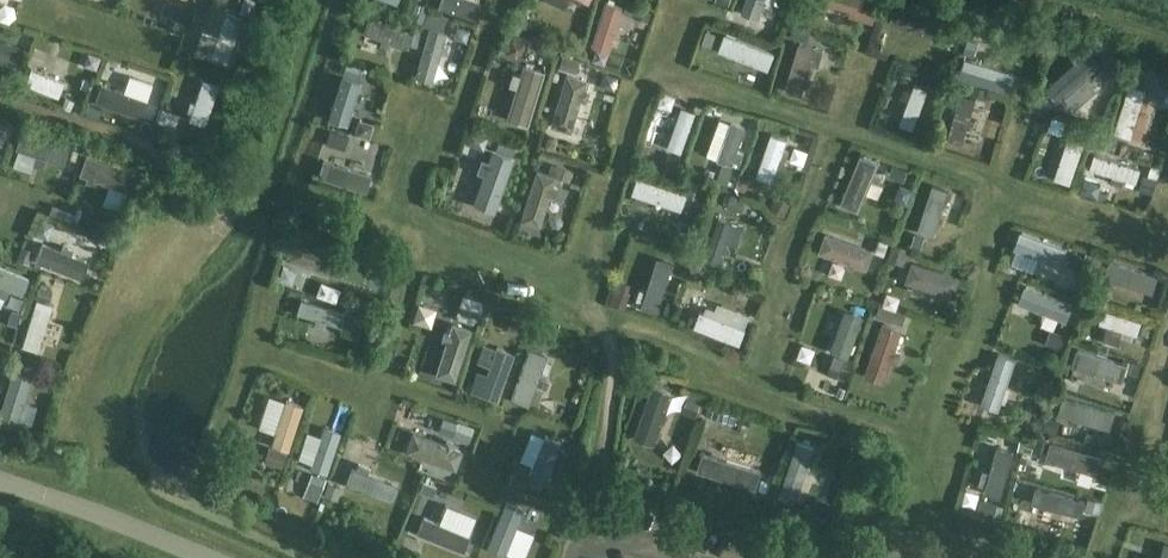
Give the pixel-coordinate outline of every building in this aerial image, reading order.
[(195,2),(204,11),(214,0),(196,0),(195,2)] [(467,0),(439,0),(437,7),(476,18),(480,4),(467,0)] [(414,2),(408,19),(420,22),(426,6),(414,2)] [(604,2),(591,48),(607,53),(620,6),(604,2)] [(985,6),(978,28),(993,32),(1000,10),(985,6)] [(637,8),(633,18),(647,22),(650,12),(637,8)] [(426,10),(422,24),(441,30),(445,17),(426,10)] [(240,16),(226,12),(212,58),(226,62),(240,16)] [(359,34),(405,47),(410,31),(364,19),(359,34)] [(174,21),(171,31),(180,34),(183,24),(174,21)] [(945,24),(940,39),(952,44),(957,29),(945,24)] [(791,27),(789,37),(806,42),(809,32),(791,27)] [(415,29),(410,45),(419,49),(425,32),(415,29)] [(415,79),(434,84),(448,36),(428,30),(415,79)] [(704,30),(699,44),(710,47),(714,34),(704,30)] [(29,47),(32,35),(23,33),(20,44),(29,47)] [(724,33),(718,50),(769,70),(775,53),(724,33)] [(33,38),(30,58),(47,61),(50,41),(33,38)] [(509,42),(505,53),(512,55),(519,52),(521,45),(509,42)] [(817,49),(799,44),(786,89),(804,95),(817,49)] [(7,73),(12,56),(0,52),(0,71),(7,73)] [(560,56),(556,68),(573,73),(576,61),(560,56)] [(1049,58),(1043,87),(1073,94),(1080,65),(1049,58)] [(1015,74),(965,59),(961,74),(1011,88),(1015,74)] [(345,63),(342,75),(356,80),(360,68),(345,63)] [(542,69),(522,64),(506,118),(527,124),(542,69)] [(1108,64),(1103,79),(1114,83),(1119,68),(1108,64)] [(21,85),(58,96),(64,78),(27,67),(21,85)] [(1132,67),(1129,80),(1142,84),(1145,71),(1140,70),(1132,67)] [(599,69),(596,85),(613,89),(616,73),(599,69)] [(923,74),(919,84),(935,89),(938,79),(923,74)] [(586,81),(564,75),(549,127),(571,134),(586,81)] [(348,123),(360,84),(341,78),(330,118),(348,123)] [(79,87),(88,91),(91,82),(83,79),(79,87)] [(215,83),(202,79),(189,121),(202,125),(215,83)] [(967,84),(964,94),(985,100),(988,90),(967,84)] [(94,106),(139,120),(145,100),(100,86),(94,106)] [(1113,134),(1133,140),(1148,92),(1128,86),(1113,134)] [(927,92),(913,87),(901,125),(915,129),(927,92)] [(902,89),(899,98),(906,101),(909,93),(902,89)] [(962,146),(975,103),(959,98),(946,142),(962,146)] [(890,125),(895,111),(879,105),(874,120),(890,125)] [(682,109),(667,147),(682,153),(697,115),(682,109)] [(748,129),(730,122),(716,158),(733,165),(748,129)] [(1081,126),(1077,139),(1089,142),(1092,129),(1081,126)] [(191,127),(188,138),(201,142),(205,132),(191,127)] [(13,148),(63,166),(69,149),(19,131),(13,148)] [(329,132),(325,145),(343,151),(347,138),(329,132)] [(788,142),(770,135),(754,174),(772,181),(788,142)] [(496,139),(491,153),(508,158),(513,145),(496,139)] [(1071,185),(1083,144),(1065,139),(1053,180),(1071,185)] [(667,154),(659,176),(672,180),(679,159),(667,154)] [(136,174),(84,156),(77,176),(129,195),(136,174)] [(472,204),(493,212),(511,164),(490,156),(472,204)] [(1095,156),(1090,172),(1134,185),(1139,169),(1095,156)] [(841,205),(859,212),(878,164),(861,157),(841,205)] [(371,172),(324,159),(319,177),(366,190),(371,172)] [(549,165),(546,175),(552,177),(567,181),(570,172),(549,165)] [(722,165),(716,182),(730,188),(736,171),(722,165)] [(892,166),(888,176),(902,181),(906,171),(892,166)] [(1143,176),(1139,191),(1151,195),(1155,179),(1143,176)] [(555,183),(535,177),(523,222),(543,228),(555,183)] [(686,177),(681,193),(685,194),(703,200),(707,182),(686,177)] [(685,194),(637,179),(632,196),(679,211),(685,194)] [(934,185),(919,232),(935,238),(950,191),(934,185)] [(730,195),(725,208),(739,214),(745,200),(730,195)] [(774,198),(768,210),(783,217),(789,205),(774,198)] [(52,205),(49,213),(72,221),(74,213),(52,205)] [(719,257),(726,218),(711,215),(703,254),(719,257)] [(1020,232),(1014,249),(1062,266),(1068,249),(1020,232)] [(818,256),(866,272),(873,249),(825,234),(818,256)] [(914,234),(909,249),(919,252),(924,238),(914,234)] [(878,239),(873,253),(882,257),(888,243),(878,239)] [(286,264),(339,277),(345,255),(292,241),(286,264)] [(89,261),(42,243),(35,261),(81,279),(89,261)] [(891,244),(886,260),(906,266),(911,251),(891,244)] [(20,247),(17,259),(29,264),(33,252),(20,247)] [(1071,254),(1066,267),(1080,271),(1084,258),(1071,254)] [(1107,260),(1091,255),(1087,266),(1104,271),(1107,260)] [(371,260),(366,277),(382,281),(386,264),(371,260)] [(961,278),(911,262),(905,283),(955,298),(961,278)] [(1121,265),(1114,285),(1152,298),(1158,278),(1121,265)] [(28,278),(0,268),(0,287),(21,295),(28,278)] [(615,281),(608,302),(620,307),(628,286),(615,281)] [(1018,304),(1068,321),(1073,305),(1024,287),(1018,304)] [(37,289),(34,299),(48,303),(51,293),(37,289)] [(296,316),(336,326),(341,308),(301,297),(296,316)] [(462,301),(458,312),(472,317),(475,306),(462,301)] [(39,302),(21,347),(35,353),(53,307),(39,302)] [(744,324),(714,318),(717,306),(698,303),(692,329),(741,339),(744,324)] [(878,305),(875,316),(901,326),(905,315),(878,305)] [(16,326),(20,313),(11,309),(6,323),(16,326)] [(1141,325),(1100,310),(1096,322),(1137,337),(1141,325)] [(848,359),(862,318),(844,311),(830,353),(848,359)] [(344,313),(340,321),(357,326),(360,318),(344,313)] [(516,315),(510,332),(519,335),(525,317),(516,315)] [(1144,323),(1141,334),(1151,337),(1155,326),(1144,323)] [(903,332),(882,324),(865,374),(886,382),(903,332)] [(471,332),(452,326),(435,375),(454,381),(471,332)] [(535,330),(528,345),(541,350),(547,335),(535,330)] [(1050,331),(1044,345),(1059,351),(1064,337),(1050,331)] [(473,372),(466,392),(493,402),(510,356),(480,345),(473,362),(486,367),(482,376),(473,372)] [(1126,367),(1076,349),(1071,365),(1121,383),(1126,367)] [(512,398),(531,405),(547,357),(529,351),(512,398)] [(1016,360),(997,353),(978,405),(998,412),(1016,360)] [(833,358),(828,371),(837,375),(842,361),(833,358)] [(14,359),(11,369),(24,373),(27,363),(14,359)] [(1133,363),(1130,374),(1140,377),(1144,366),(1133,363)] [(11,374),(0,410),(0,422),(17,427),(31,380),(11,374)] [(1038,375),(1034,388),(1046,393),(1050,379),(1038,375)] [(636,438),(656,444),(671,391),(652,385),(636,438)] [(536,404),(552,411),(558,398),(542,391),(536,404)] [(687,393),(682,406),(697,410),(701,397),(687,393)] [(1116,415),(1061,396),(1054,414),(1110,434),(1116,415)] [(271,445),(288,450),(301,406),(285,401),(271,445)] [(715,411),(713,419),(725,423),(727,414),(715,411)] [(1037,432),(1039,417),(1018,415),(1016,429),(1037,432)] [(1046,417),(1042,431),(1055,435),(1059,421),(1046,417)] [(455,423),(450,438),(465,443),(471,429),(455,423)] [(322,428),(309,470),(325,474),(338,433),(322,428)] [(352,431),(344,449),(358,454),(365,437),(352,431)] [(407,452),(454,468),(461,449),(414,433),(407,452)] [(530,476),(547,481),(560,443),(544,437),(530,476)] [(1037,438),(1034,451),(1045,454),(1049,441),(1037,438)] [(781,493),(799,498),(813,448),(795,443),(781,493)] [(1104,462),(1051,444),(1045,461),(1098,479),(1104,462)] [(1015,451),(996,446),(985,494),(1003,499),(1015,451)] [(266,448),(262,462),(279,467),(284,453),(266,448)] [(756,487),(761,471),(703,454),(698,470),(756,487)] [(344,482),(396,503),(402,486),(351,466),(344,482)] [(310,475),(301,499),(314,503),(322,480),(310,475)] [(510,475),(506,484),(521,491),(525,481),(510,475)] [(420,482),(417,491),(431,496),(434,487),(420,482)] [(326,485),(322,497),(335,501),(339,489),(326,485)] [(1084,497),(1036,485),(1030,507),(1079,519),(1084,497)] [(815,499),(811,511),(824,515),(828,504),(815,499)] [(1088,499),(1085,511),(1099,515),(1102,502),(1088,499)] [(979,501),(977,512),(993,516),(996,505),(979,501)] [(487,549),(503,556),(522,509),(506,502),(487,549)] [(549,506),(545,514),(558,519),(561,511),(549,506)] [(416,536),(463,554),(469,537),(423,519),(416,536)]
